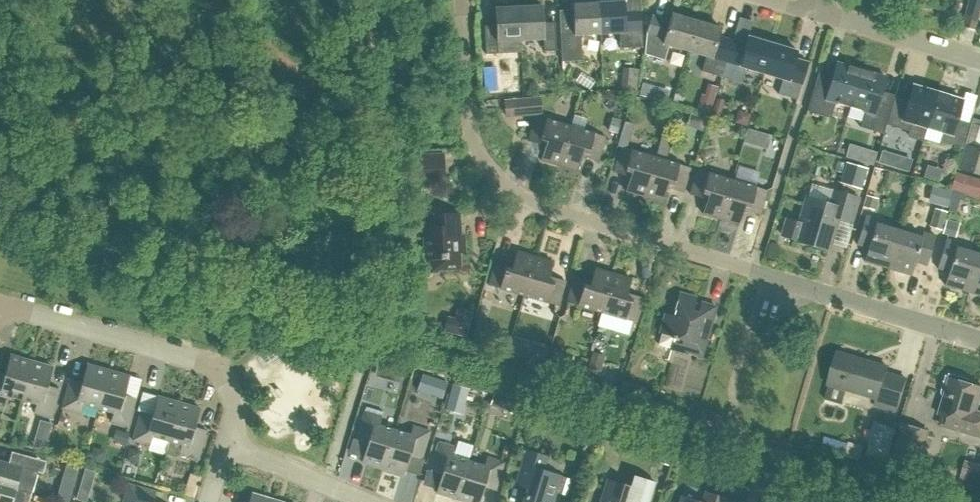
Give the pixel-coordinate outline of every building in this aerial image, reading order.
[(961,27),(962,28),(974,31),(974,30),(979,7),(979,0),(968,0),(961,27)] [(597,2),(599,33),(618,32),(619,48),(642,47),(640,12),(624,13),(623,1),(597,2)] [(559,34),(560,61),(581,60),(580,35),(599,33),(597,2),(571,3),(573,33),(559,34)] [(518,7),(520,45),(543,43),(544,55),(556,55),(554,27),(543,28),(542,6),(518,7)] [(483,31),(485,58),(507,57),(506,45),(520,45),(518,7),(494,8),(495,30),(483,31)] [(667,45),(686,51),(695,21),(671,14),(669,22),(651,16),(646,33),(643,54),(663,60),(667,45)] [(700,71),(720,77),(731,40),(718,36),(720,29),(695,21),(686,51),(705,56),(700,71)] [(744,68),(763,74),(772,44),(747,36),(744,44),(731,40),(720,77),(740,83),(744,68)] [(777,94),(795,100),(799,84),(800,85),(807,62),(795,58),(797,51),(772,44),(763,74),(781,79),(777,94)] [(835,103),(849,107),(861,70),(836,63),(829,87),(815,83),(806,111),(830,118),(835,103)] [(883,134),(886,125),(892,106),(877,102),(885,77),(861,70),(849,107),(864,111),(860,127),(883,134)] [(926,128),(937,93),(912,86),(906,105),(893,101),(892,106),(886,125),(909,131),(908,133),(911,137),(922,141),(926,128)] [(940,140),(963,147),(970,123),(956,120),(962,100),(937,93),(926,128),(942,132),(940,140)] [(699,96),(695,110),(708,113),(712,99),(699,96)] [(539,98),(509,101),(510,115),(541,111),(539,98)] [(715,100),(710,116),(717,118),(722,102),(715,100)] [(541,161),(559,166),(570,126),(534,117),(528,141),(545,146),(541,161)] [(608,132),(617,134),(621,120),(612,118),(608,132)] [(617,146),(619,146),(626,148),(633,124),(624,122),(617,146)] [(559,166),(577,171),(582,156),(598,161),(605,136),(570,126),(559,166)] [(748,128),(744,142),(755,145),(759,131),(748,128)] [(643,195),(662,201),(666,187),(682,192),(689,167),(667,160),(672,143),(661,140),(656,157),(655,157),(643,195)] [(979,149),(965,145),(958,168),(979,175),(979,146),(979,149)] [(625,190),(643,195),(655,157),(619,146),(612,171),(629,176),(625,190)] [(863,148),(859,161),(873,165),(877,152),(863,148)] [(882,149),(878,162),(893,166),(897,154),(882,149)] [(409,155),(410,179),(444,178),(443,154),(409,155)] [(844,162),(838,183),(859,190),(866,169),(844,162)] [(939,166),(937,179),(950,181),(952,168),(939,166)] [(701,213),(720,218),(731,179),(696,169),(689,193),(706,198),(701,213)] [(961,175),(957,186),(979,193),(979,182),(961,175)] [(720,218),(738,224),(743,209),(759,214),(766,190),(731,179),(720,218)] [(930,187),(925,203),(946,209),(951,193),(930,187)] [(795,241),(828,250),(838,218),(851,222),(858,198),(833,191),(829,204),(805,197),(798,223),(786,220),(782,235),(796,239),(795,241)] [(866,197),(864,207),(873,209),(876,199),(866,197)] [(441,213),(441,207),(425,208),(426,237),(424,237),(425,259),(432,259),(433,270),(461,269),(460,253),(466,252),(465,235),(460,235),(459,212),(441,213)] [(888,268),(898,231),(875,224),(877,218),(864,215),(856,244),(868,248),(864,261),(888,268)] [(933,216),(930,226),(940,229),(944,219),(933,216)] [(945,220),(940,235),(954,239),(958,224),(945,220)] [(888,268),(911,274),(915,261),(926,264),(934,235),(922,231),(920,237),(898,231),(888,268)] [(945,285),(969,291),(979,254),(957,248),(958,242),(945,238),(937,267),(949,271),(945,285)] [(489,285),(524,295),(535,256),(517,251),(512,265),(496,260),(489,285)] [(979,295),(979,255),(979,254),(969,291),(979,295)] [(524,295),(559,306),(566,281),(549,276),(553,262),(535,256),(524,295)] [(567,303),(602,313),(614,274),(595,268),(591,282),(575,278),(567,303)] [(602,313),(637,324),(644,298),(628,293),(632,279),(614,274),(602,313)] [(661,333),(671,336),(671,338),(674,339),(671,350),(687,355),(688,351),(703,355),(717,308),(701,304),(701,306),(694,304),(696,298),(680,294),(673,317),(666,315),(661,333)] [(448,317),(444,332),(467,337),(473,311),(458,308),(455,319),(448,317)] [(472,338),(489,343),(495,327),(477,321),(472,338)] [(531,344),(527,357),(539,360),(543,347),(531,344)] [(554,349),(550,363),(563,366),(567,353),(554,349)] [(839,353),(830,385),(877,399),(875,406),(897,412),(907,379),(886,374),(888,368),(839,353)] [(21,399),(32,361),(10,355),(5,374),(0,372),(0,403),(5,405),(7,396),(21,399)] [(581,358),(577,371),(582,372),(586,359),(581,358)] [(34,413),(51,418),(59,389),(48,386),(53,367),(32,361),(21,399),(36,404),(34,413)] [(84,405),(98,409),(108,370),(87,364),(82,383),(70,380),(62,408),(82,414),(84,405)] [(111,422),(128,427),(136,398),(124,395),(130,376),(108,370),(98,409),(113,413),(111,422)] [(948,417),(945,427),(979,438),(979,411),(977,410),(979,398),(979,385),(968,382),(969,377),(947,371),(940,393),(944,394),(939,414),(948,417)] [(468,405),(470,383),(457,382),(454,404),(468,405)] [(152,436),(168,441),(179,402),(157,396),(152,415),(141,412),(133,440),(150,445),(152,436)] [(179,453),(198,459),(206,431),(195,427),(200,408),(179,402),(168,441),(182,445),(179,453)] [(361,462),(382,468),(394,430),(379,425),(381,417),(364,411),(355,440),(367,443),(361,462)] [(875,421),(869,444),(871,444),(868,457),(887,462),(890,453),(891,453),(899,428),(875,421)] [(892,461),(917,468),(928,432),(903,425),(892,461)] [(382,468),(404,475),(409,456),(421,459),(429,431),(412,426),(410,435),(394,430),(382,468)] [(115,430),(111,442),(125,446),(129,434),(115,430)] [(435,493),(457,499),(468,461),(453,456),(455,447),(438,442),(430,470),(441,474),(435,493)] [(848,450),(846,457),(860,462),(861,460),(865,447),(850,443),(848,450)] [(571,479),(560,476),(560,475),(542,470),(546,456),(525,450),(517,477),(529,481),(527,488),(523,501),(552,501),(555,492),(566,495),(571,479)] [(655,462),(668,467),(672,454),(659,450),(655,462)] [(31,494),(38,472),(43,473),(46,461),(16,453),(12,464),(0,461),(0,485),(31,494)] [(466,501),(479,501),(484,487),(495,490),(504,462),(486,457),(484,466),(468,461),(457,499),(466,501)] [(61,480),(73,484),(78,468),(65,464),(61,480)] [(979,489),(979,465),(977,464),(970,486),(979,489)] [(82,478),(92,481),(94,472),(84,469),(82,478)] [(600,501),(649,501),(655,482),(633,476),(629,487),(607,480),(600,501)] [(156,492),(128,484),(123,501),(126,501),(153,501),(156,492)] [(0,485),(0,501),(29,501),(31,494),(0,485)] [(85,501),(88,492),(78,489),(75,499),(85,501)] [(705,492),(702,501),(725,501),(727,498),(705,492)] [(274,500),(251,493),(249,501),(274,501),(274,500)]
